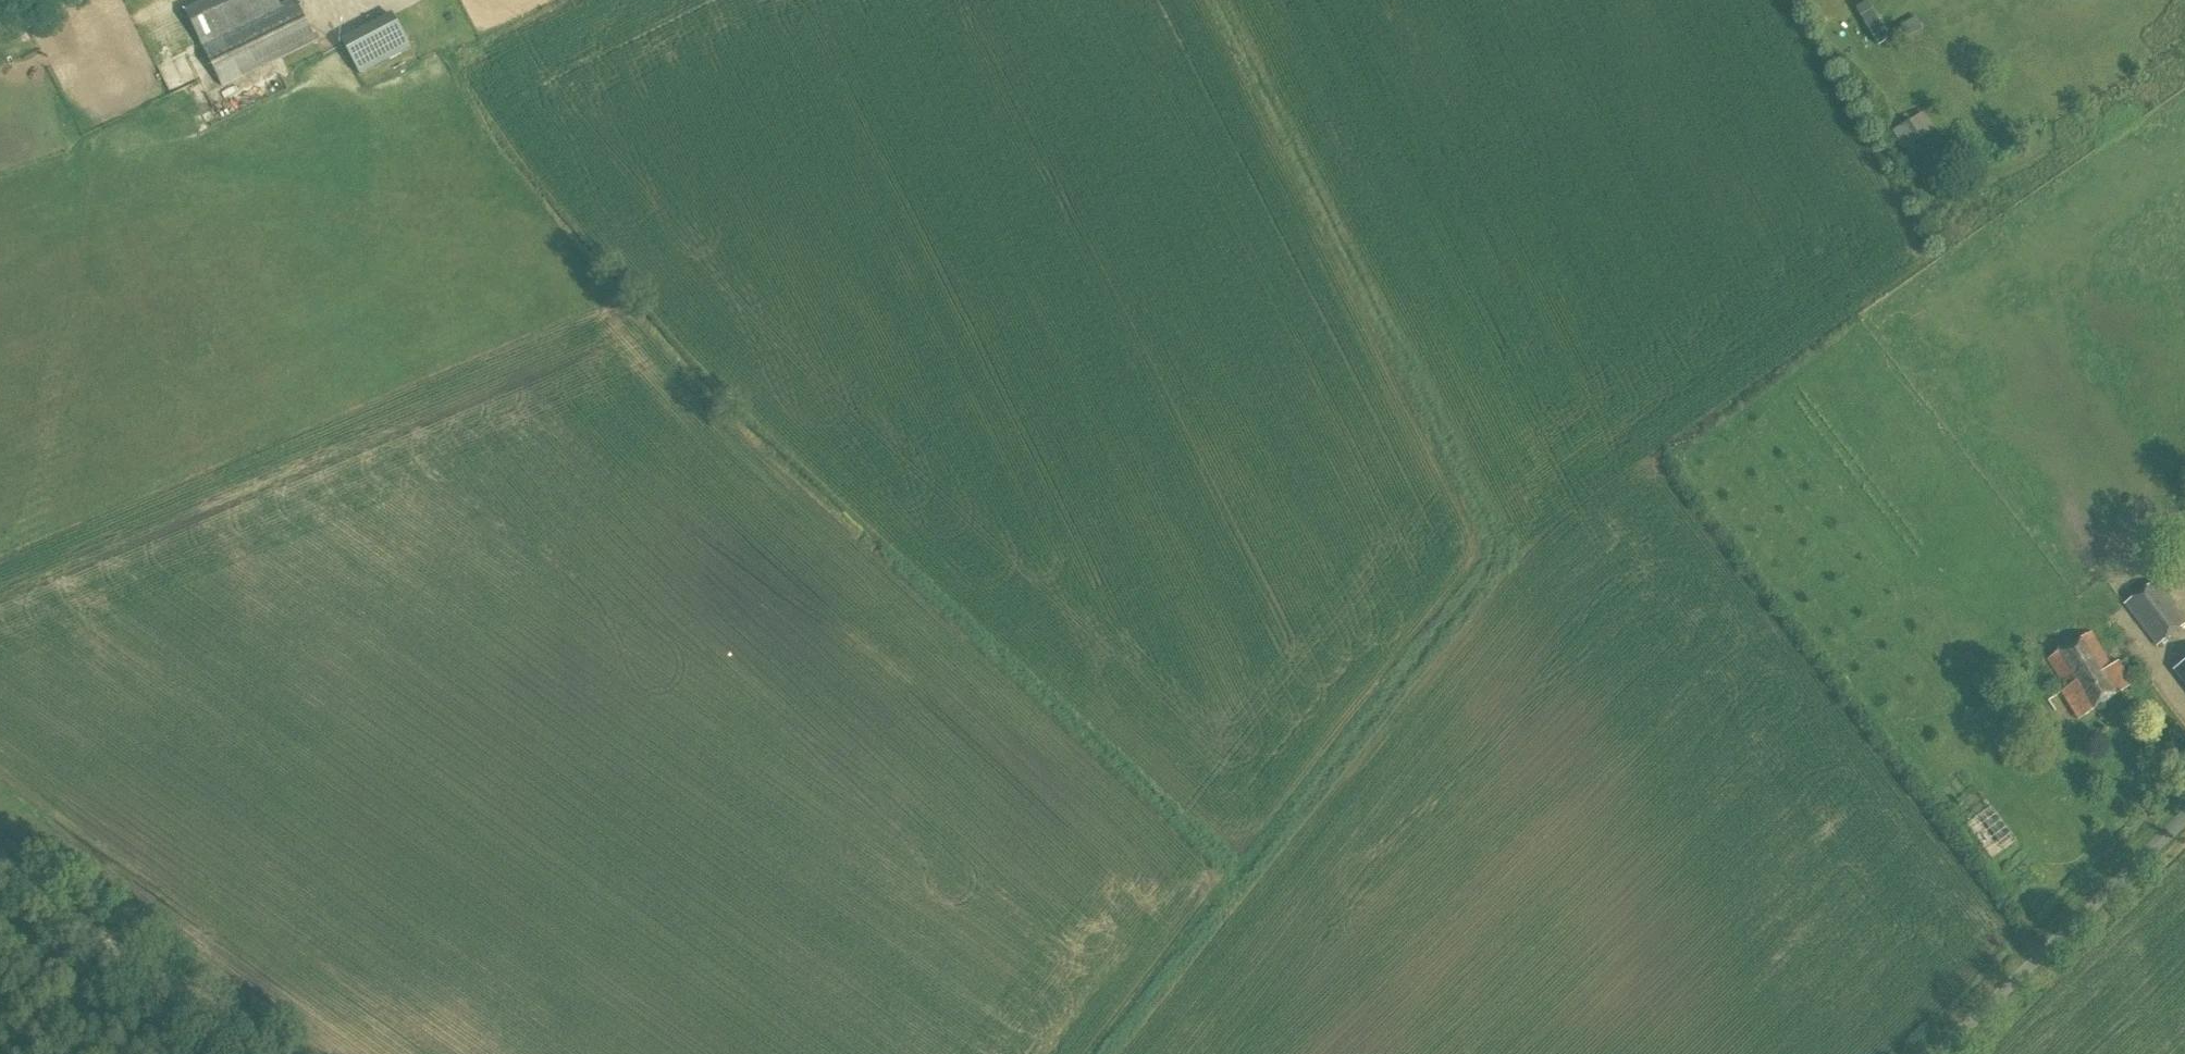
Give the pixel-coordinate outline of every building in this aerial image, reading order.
[(278,0),(205,0),(185,10),(222,87),(316,42),(296,0),(290,0),(280,5),(278,0)] [(365,68),(414,44),(397,11),(348,35),(365,68)] [(2184,624),(2184,620),(2170,601),(2154,581),(2124,604),(2156,646),(2184,624)] [(2048,650),(2088,713),(2125,689),(2086,626),(2048,650)] [(2173,672),(2184,687),(2184,662),(2173,672)]
